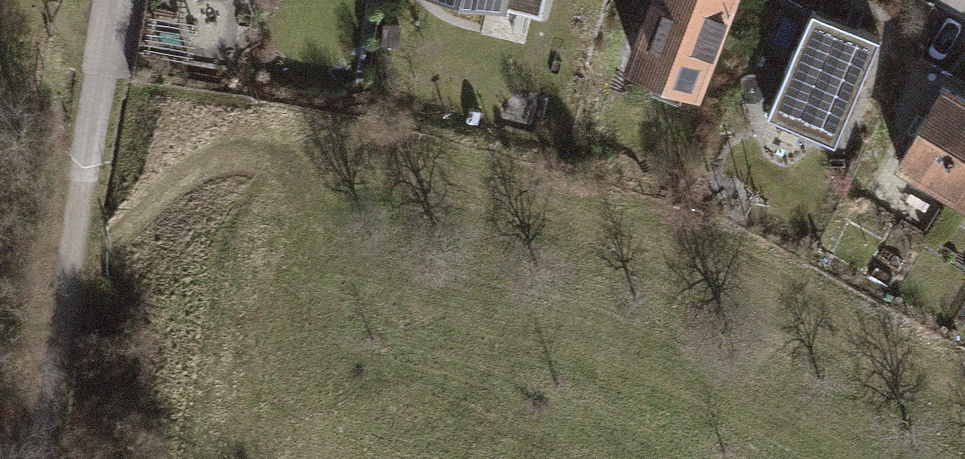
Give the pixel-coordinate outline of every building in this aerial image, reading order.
[(543,23),(548,0),(437,0),(543,23)] [(656,2),(629,72),(702,99),(740,0),(647,0),(656,2)] [(881,45),(815,17),(772,119),(839,146),(881,45)] [(925,79),(892,134),(915,147),(899,174),(956,207),(964,191),(964,103),(925,79)] [(956,207),(964,212),(964,191),(956,207)]
